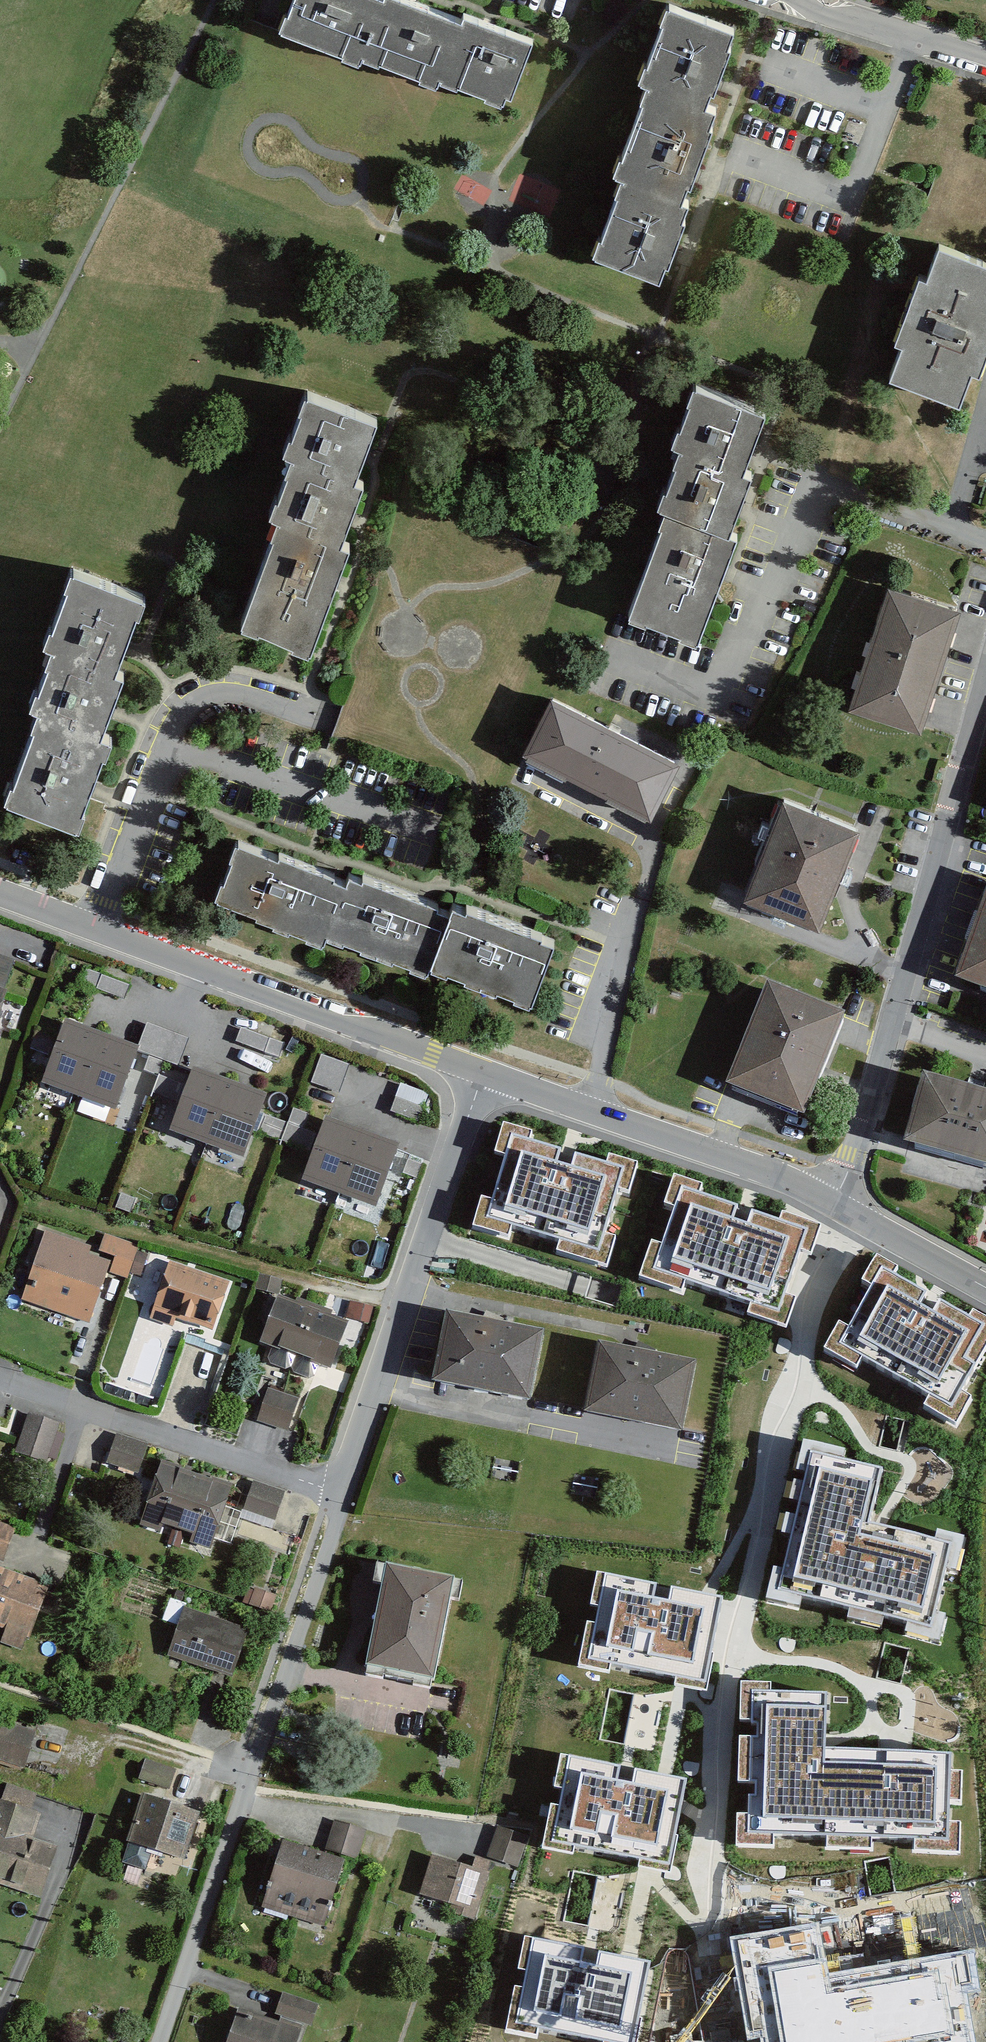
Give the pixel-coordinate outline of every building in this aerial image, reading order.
[(361,58),(383,0),(289,0),(285,12),(281,10),(274,28),(340,53),(339,57),(359,64),(361,58)] [(440,81),(463,18),(415,0),(383,0),(361,58),(379,65),(381,61),(416,74),(414,79),(437,87),(440,81)] [(743,27),(675,1),(668,19),(675,22),(659,62),(655,61),(648,78),(654,80),(713,103),(720,86),(723,87),(740,43),(737,42),(743,27)] [(513,97),(535,37),(465,12),(463,18),(440,81),(457,88),(458,84),(488,95),(487,99),(504,106),(508,95),(513,97)] [(685,184),(690,186),(713,129),(711,128),(720,106),(713,103),(654,80),(646,101),(651,103),(631,152),(626,150),(617,173),(624,176),(680,198),(685,184)] [(680,198),(624,176),(618,191),(623,193),(601,247),(596,245),(590,260),(652,284),(659,266),(661,267),(679,222),(676,220),(684,199),(680,198)] [(937,245),(925,276),(916,273),(891,337),(899,340),(886,372),(957,400),(970,368),(977,370),(985,348),(985,264),(937,245)] [(288,452),(352,476),(375,418),(303,390),(296,409),(299,410),(289,435),(286,434),(280,449),(288,452)] [(755,416),(681,390),(676,403),(680,405),(670,434),(665,432),(659,449),(668,450),(733,476),(755,416)] [(742,479),(733,476),(668,450),(660,469),(665,470),(655,495),(650,494),(645,511),(654,515),(719,538),(742,479)] [(287,524),(336,543),(361,480),(352,476),(288,452),(281,469),(284,471),(275,495),(272,494),(264,515),(287,524)] [(719,538),(654,515),(648,532),(652,534),(618,623),(691,649),(731,543),(719,538)] [(281,539),(285,540),(252,625),(267,631),(269,627),(293,636),(290,642),(306,648),(345,546),(336,543),(287,524),(281,539)] [(46,658),(109,681),(132,619),(135,621),(140,606),(66,579),(60,595),(63,596),(48,637),(44,636),(37,655),(46,658)] [(954,611),(888,590),(851,706),(917,727),(954,611)] [(32,721),(97,745),(119,684),(109,681),(46,658),(40,675),(43,676),(34,700),(30,699),(23,718),(32,721)] [(552,702),(527,753),(652,816),(678,766),(552,702)] [(74,838),(81,820),(77,819),(98,761),(102,762),(107,748),(97,745),(32,721),(26,736),(29,737),(7,796),(4,795),(0,805),(0,812),(74,838)] [(853,828),(783,801),(745,899),(815,926),(853,828)] [(332,873),(334,868),(280,849),(280,850),(244,838),(223,895),(265,910),(263,917),(325,938),(327,933),(346,878),(332,873)] [(349,870),(346,878),(327,933),(429,968),(430,963),(450,908),(437,903),(438,898),(365,872),(364,875),(349,870)] [(957,989),(985,999),(985,902),(957,989)] [(532,999),(552,941),(539,936),(541,932),(465,905),(464,908),(451,904),(450,908),(430,963),(532,999)] [(733,1087),(800,1112),(837,1017),(769,991),(733,1087)] [(106,1106),(124,1112),(143,1052),(180,1064),(188,1036),(146,1023),(140,1043),(68,1020),(48,1083),(83,1095),(78,1111),(103,1118),(106,1106)] [(384,1072),(376,1093),(325,1075),(305,1130),(364,1152),(367,1144),(420,1163),(437,1118),(414,1109),(422,1086),(384,1072)] [(931,1086),(914,1145),(985,1166),(985,1102),(931,1086)] [(217,1089),(199,1139),(270,1165),(288,1115),(217,1089)] [(530,1130),(502,1121),(491,1157),(504,1161),(492,1200),(479,1196),(468,1232),(508,1244),(512,1231),(560,1246),(557,1255),(609,1271),(619,1238),(608,1235),(619,1198),(631,1202),(643,1163),(601,1150),(598,1159),(528,1138),(530,1130)] [(270,1165),(199,1139),(181,1188),(253,1214),(270,1165)] [(710,1184),(678,1172),(664,1208),(676,1212),(663,1249),(652,1245),(638,1283),(682,1299),(686,1287),(751,1311),(747,1321),(788,1336),(800,1302),(790,1298),(804,1258),(815,1262),(828,1225),(781,1208),(778,1217),(707,1191),(710,1184)] [(103,1247),(49,1230),(27,1300),(95,1322),(111,1272),(131,1278),(142,1244),(108,1234),(103,1247)] [(875,1253),(856,1285),(867,1291),(848,1325),(838,1319),(817,1355),(858,1379),(863,1372),(872,1378),(875,1373),(923,1401),(918,1410),(957,1433),(977,1400),(967,1394),(985,1362),(985,1315),(972,1307),(967,1315),(899,1276),(903,1269),(875,1253)] [(218,1326),(232,1282),(174,1263),(157,1316),(178,1323),(181,1314),(218,1326)] [(285,1343),(299,1348),(316,1307),(285,1295),(266,1341),(283,1347),(285,1343)] [(311,1358),(330,1365),(348,1320),(316,1307),(299,1348),(312,1354),(311,1358)] [(432,1377),(530,1397),(545,1328),(447,1308),(432,1377)] [(586,1408),(684,1429),(699,1360),(600,1339),(586,1408)] [(289,1426),(298,1396),(271,1388),(262,1418),(289,1426)] [(59,1422),(32,1412),(20,1448),(47,1458),(59,1422)] [(145,1444),(119,1436),(111,1462),(137,1470),(145,1444)] [(850,1450),(799,1437),(758,1608),(805,1620),(807,1609),(843,1618),(841,1626),(883,1636),(886,1626),(901,1629),(898,1640),(941,1650),(949,1615),(940,1613),(949,1575),(958,1577),(968,1535),(933,1527),(930,1538),(875,1524),(888,1470),(848,1461),(850,1450)] [(167,1523),(183,1528),(203,1473),(169,1460),(146,1525),(164,1532),(167,1523)] [(216,1549),(239,1485),(203,1473),(183,1528),(197,1533),(194,1541),(216,1549)] [(284,1491),(258,1482),(250,1508),(275,1517),(284,1491)] [(0,1520),(0,1558),(5,1559),(17,1526),(0,1520)] [(17,1572),(0,1565),(0,1611),(17,1572)] [(365,1668),(434,1683),(451,1603),(460,1605),(463,1587),(377,1570),(374,1586),(382,1588),(365,1668)] [(54,1587),(17,1572),(0,1611),(0,1623),(9,1627),(4,1640),(27,1650),(54,1587)] [(607,1575),(594,1663),(717,1681),(729,1593),(607,1575)] [(252,1629),(189,1607),(173,1654),(236,1676),(252,1629)] [(7,1720),(0,1741),(0,1756),(27,1764),(38,1730),(7,1720)] [(560,1753),(545,1841),(682,1864),(697,1777),(560,1753)] [(178,1768),(150,1758),(143,1776),(171,1786),(178,1768)] [(196,1811),(145,1795),(130,1840),(182,1856),(196,1811)] [(38,1896),(55,1848),(35,1840),(44,1817),(0,1800),(0,1881),(38,1896)] [(341,1823),(331,1851),(358,1860),(368,1831),(341,1823)] [(518,1867),(528,1838),(501,1829),(491,1858),(518,1867)] [(345,1861),(285,1841),(266,1899),(326,1919),(345,1861)] [(487,1875),(435,1857),(420,1898),(472,1916),(487,1875)] [(531,1933),(515,2027),(604,2041),(652,2041),(667,1956),(531,1933)] [(282,1991),(274,2014),(311,2026),(319,2004),(282,1991)] [(303,2029),(238,2008),(227,2041),(298,2041),(303,2029)]
